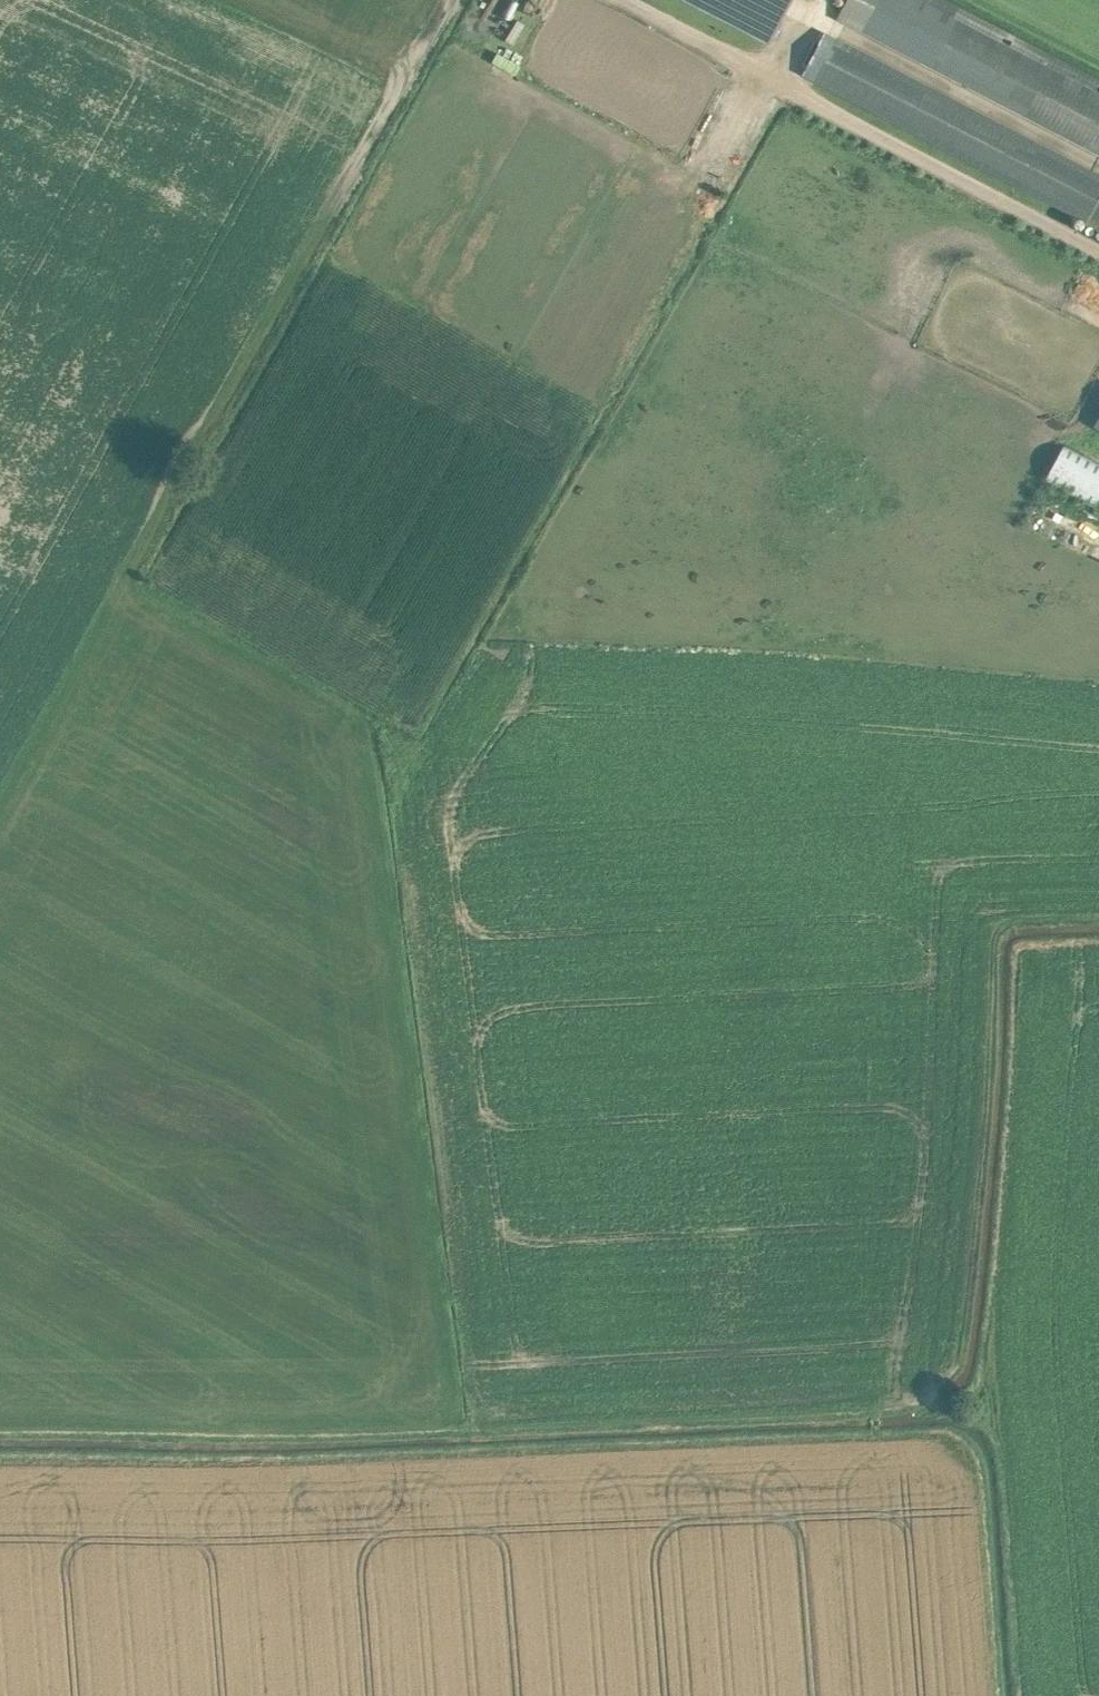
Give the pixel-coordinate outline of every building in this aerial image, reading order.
[(766,42),(788,0),(684,0),(766,42)] [(837,19),(1098,154),(1098,78),(946,0),(847,0),(837,19)] [(1098,223),(1098,177),(836,36),(836,37),(824,31),(819,41),(815,39),(804,62),(808,64),(807,67),(813,70),(809,77),(815,80),(1085,222),(1088,217),(1098,223)] [(1098,430),(1085,453),(1098,461),(1098,387),(1081,421),(1098,430)] [(1066,448),(1049,479),(1098,507),(1098,466),(1066,448)]
